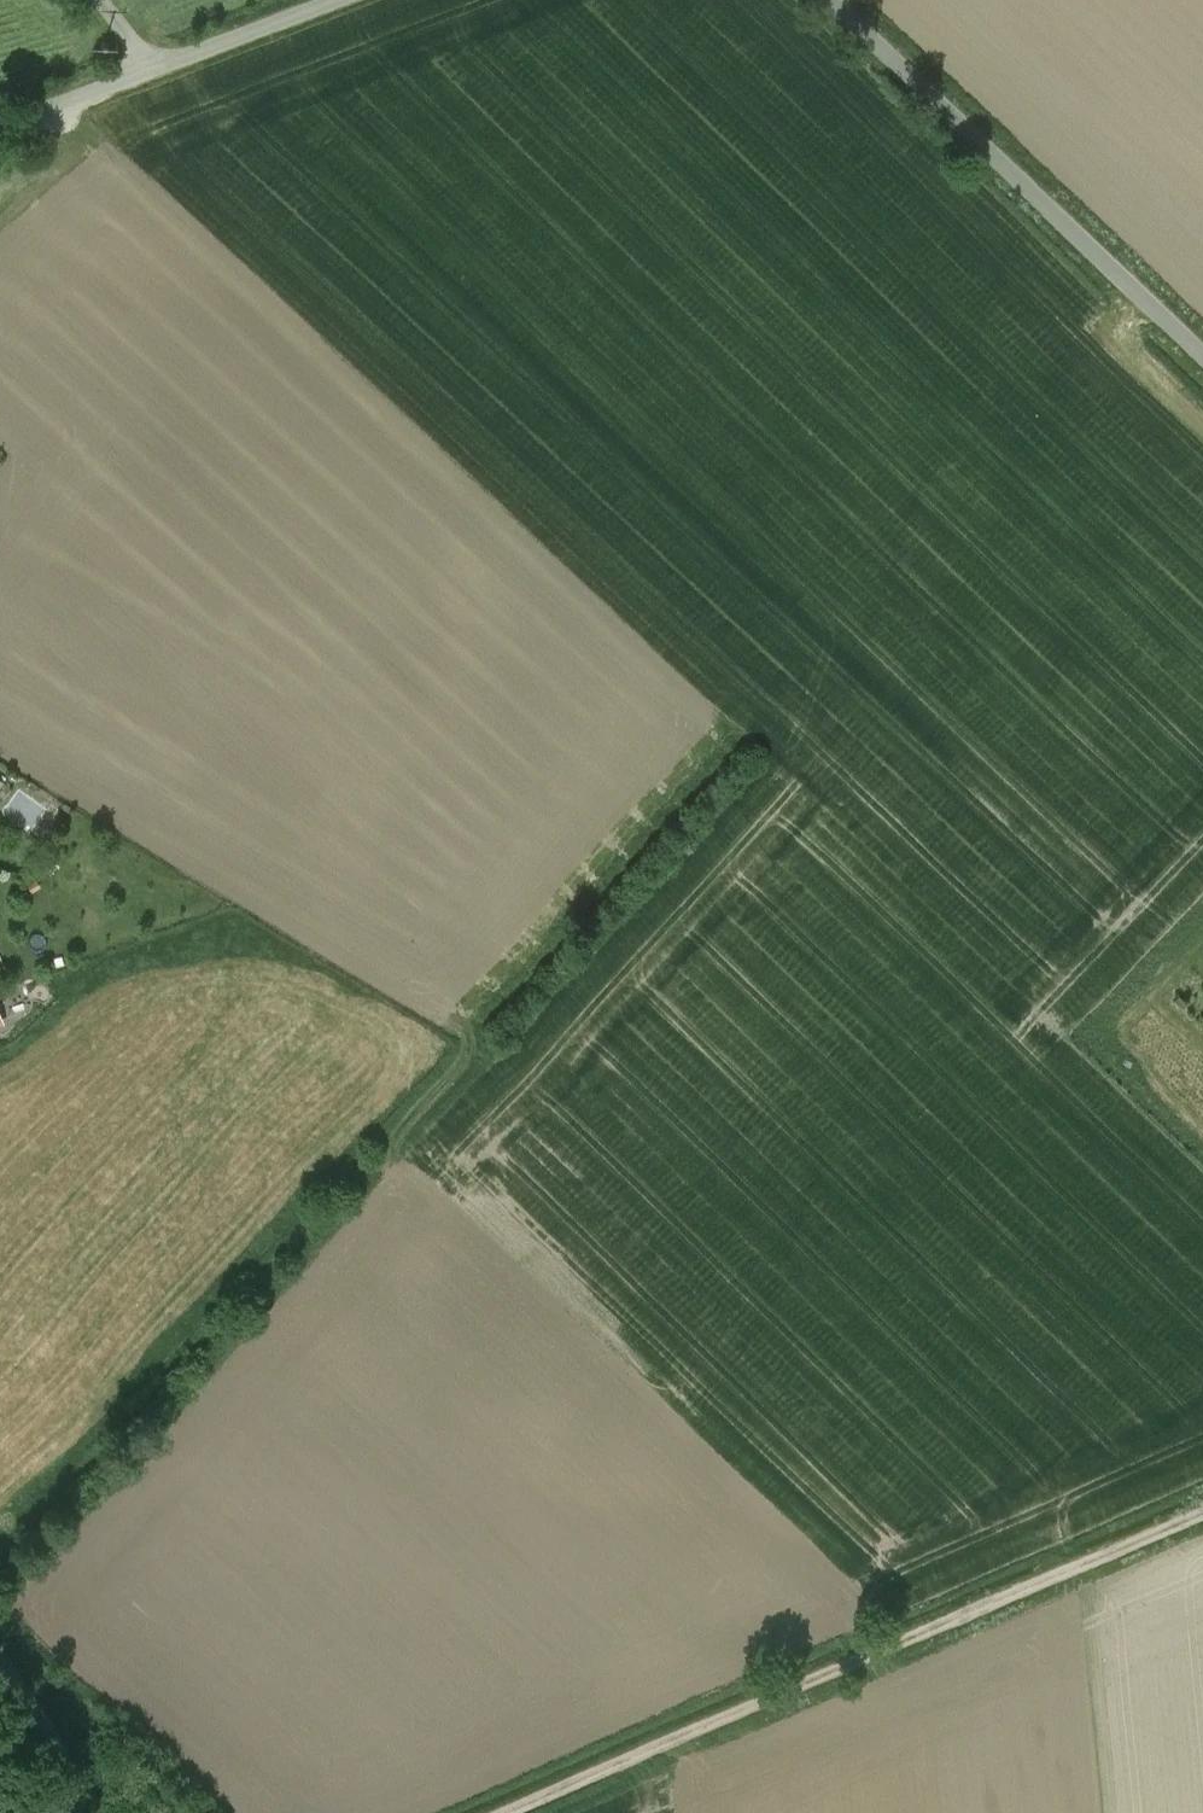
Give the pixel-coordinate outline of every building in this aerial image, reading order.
[(0,1760),(0,1790),(13,1783),(0,1760)]
